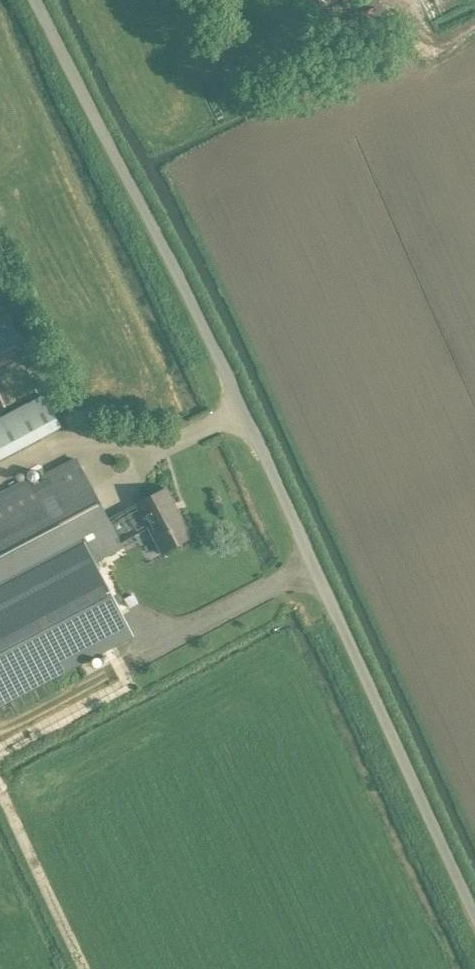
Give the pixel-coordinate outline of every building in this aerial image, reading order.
[(62,430),(45,399),(0,422),(0,463),(62,430)] [(168,489),(138,505),(138,506),(110,521),(78,460),(0,501),(0,614),(96,564),(124,549),(122,544),(150,530),(164,555),(194,539),(168,489)] [(96,564),(0,614),(0,703),(133,634),(96,564)]
